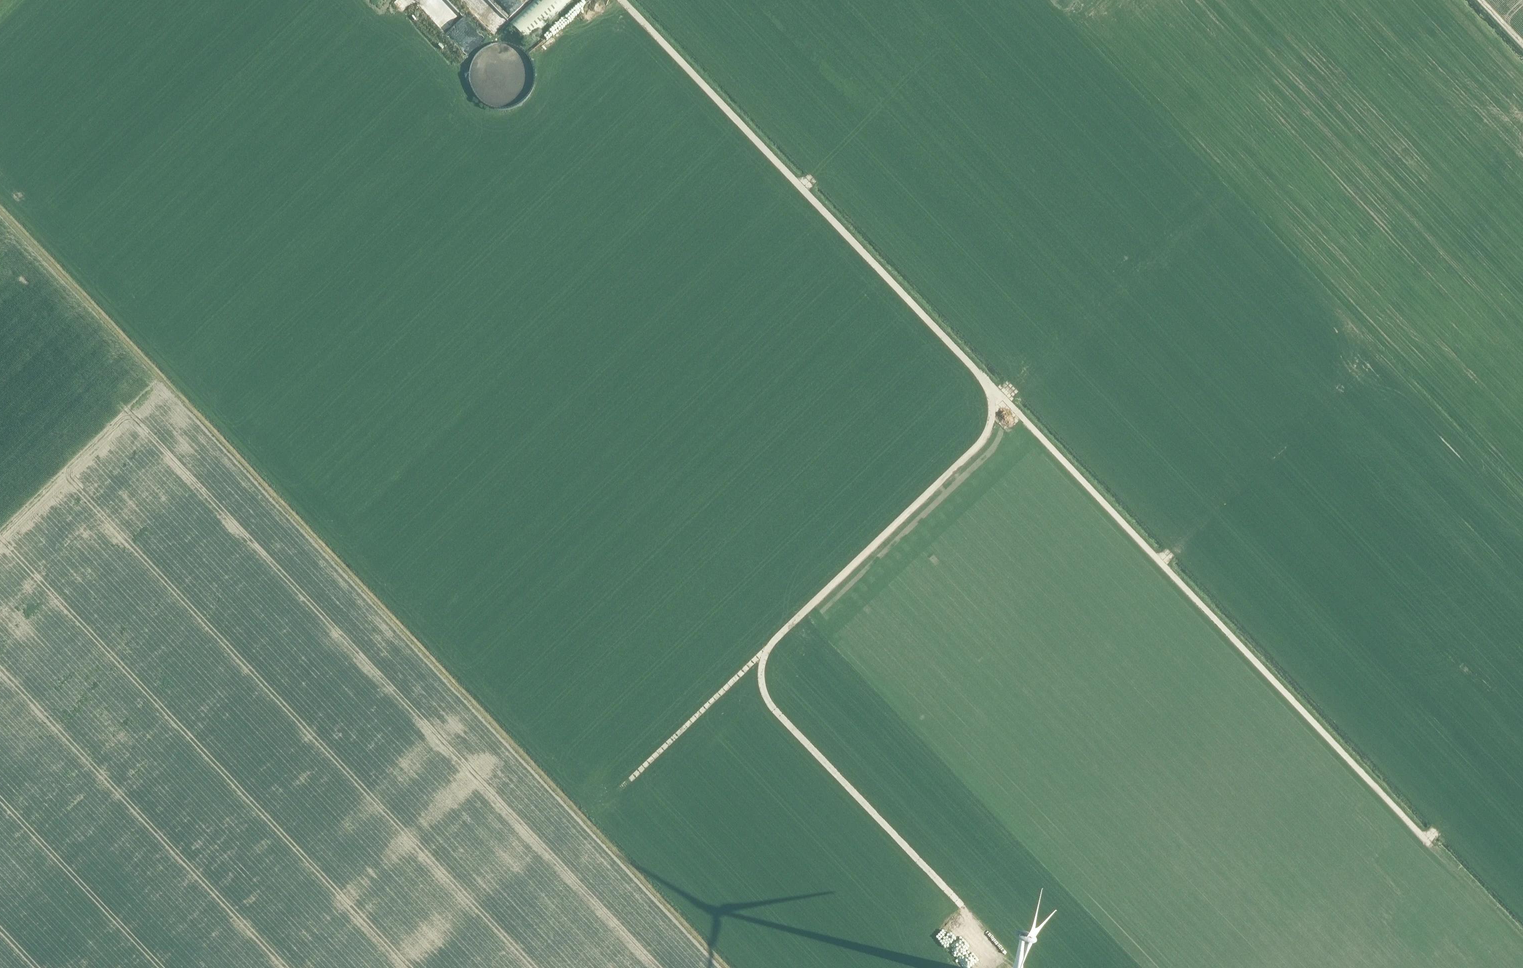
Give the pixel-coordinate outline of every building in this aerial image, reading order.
[(483,15),(489,9),(480,0),(467,0),(483,15)] [(507,11),(518,0),(497,0),(507,11)] [(527,42),(572,0),(533,0),(509,23),(527,42)]
